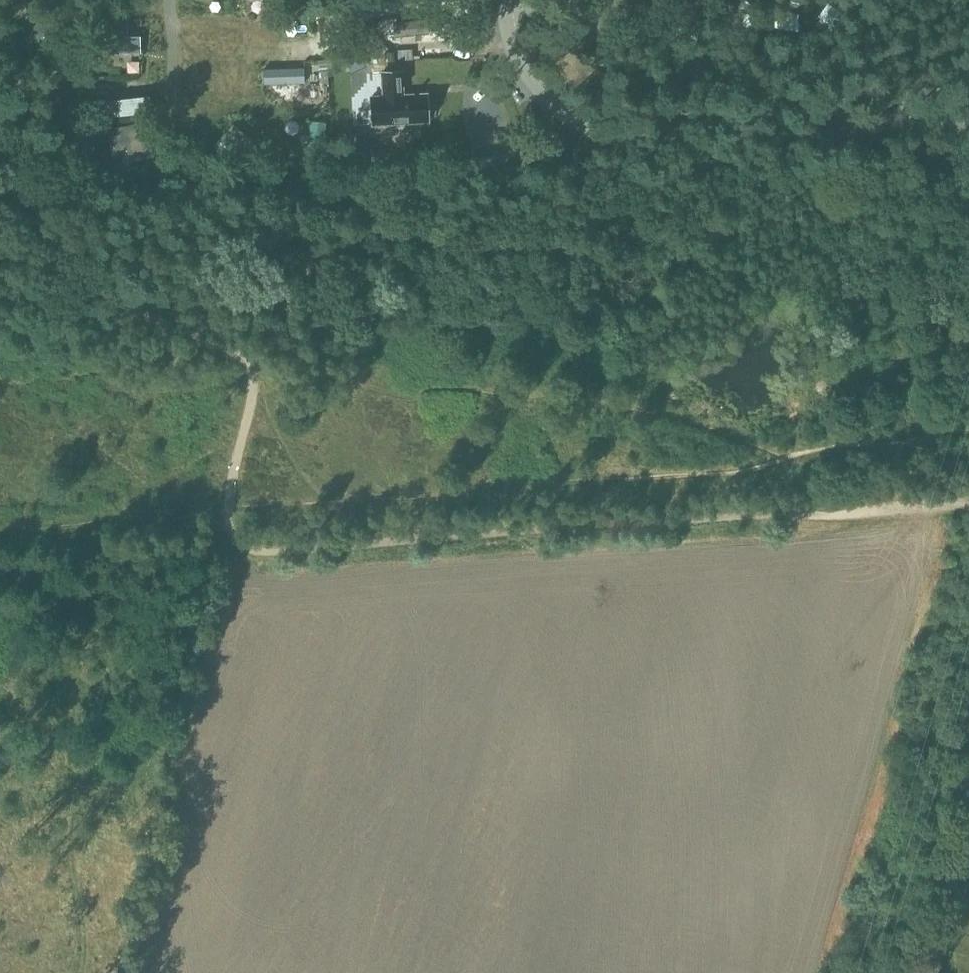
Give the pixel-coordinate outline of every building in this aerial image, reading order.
[(285,11),(300,13),(301,0),(286,0),(285,11)] [(442,19),(432,19),(432,31),(442,31),(442,19)] [(112,52),(140,51),(139,36),(127,36),(126,22),(98,23),(99,38),(111,37),(112,52)] [(81,31),(81,40),(91,39),(90,30),(81,31)] [(398,60),(413,60),(413,49),(397,50),(398,60)] [(305,67),(264,69),(264,84),(305,83),(305,67)] [(435,112),(435,103),(431,99),(427,100),(427,94),(403,96),(402,72),(382,73),(383,97),(371,97),(373,125),(429,122),(428,117),(432,116),(435,112)] [(94,151),(88,121),(74,124),(80,154),(94,151)] [(311,121),(307,155),(321,156),(325,122),(311,121)] [(111,129),(115,157),(154,152),(150,124),(111,129)] [(93,153),(84,154),(86,164),(94,163),(93,153)] [(116,183),(131,181),(128,161),(114,162),(116,183)] [(148,163),(137,165),(138,176),(149,174),(148,163)]
